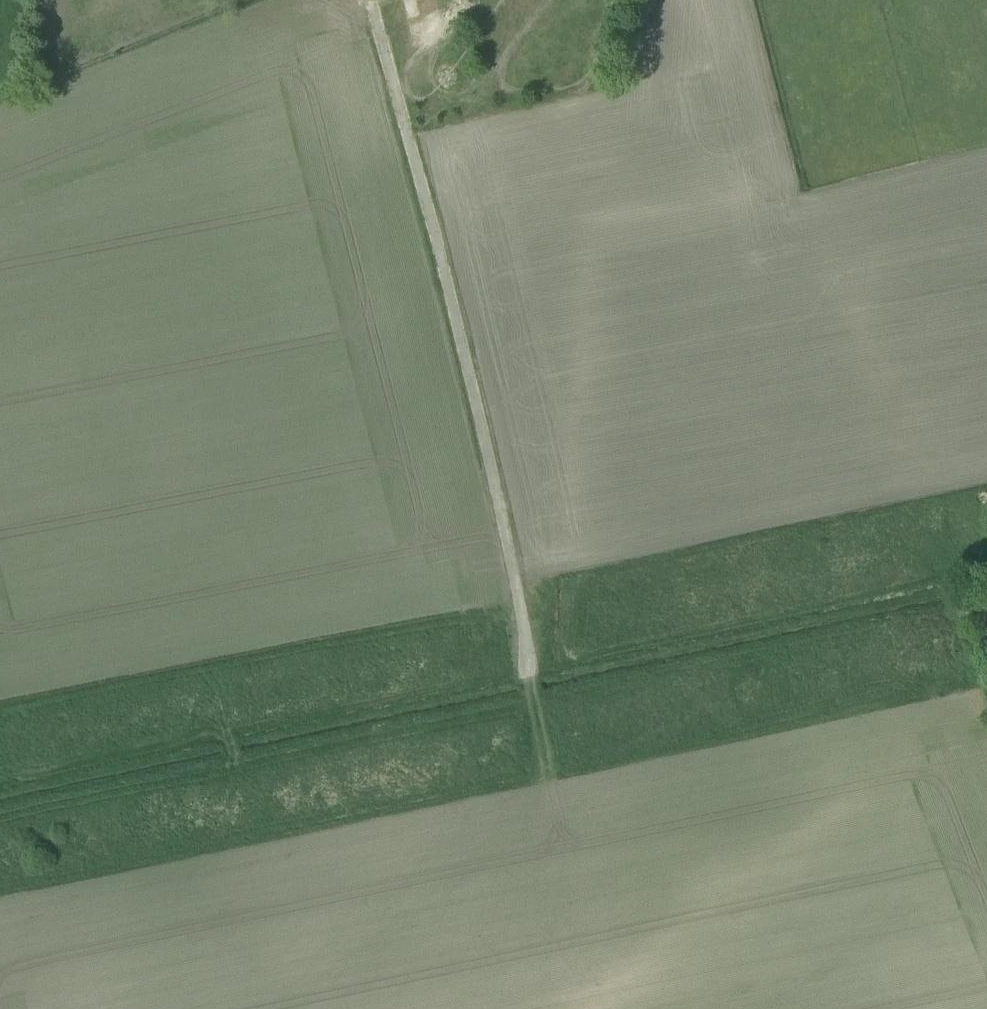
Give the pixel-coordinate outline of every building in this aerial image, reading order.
[(404,16),(417,13),(414,0),(400,0),(404,16)]
